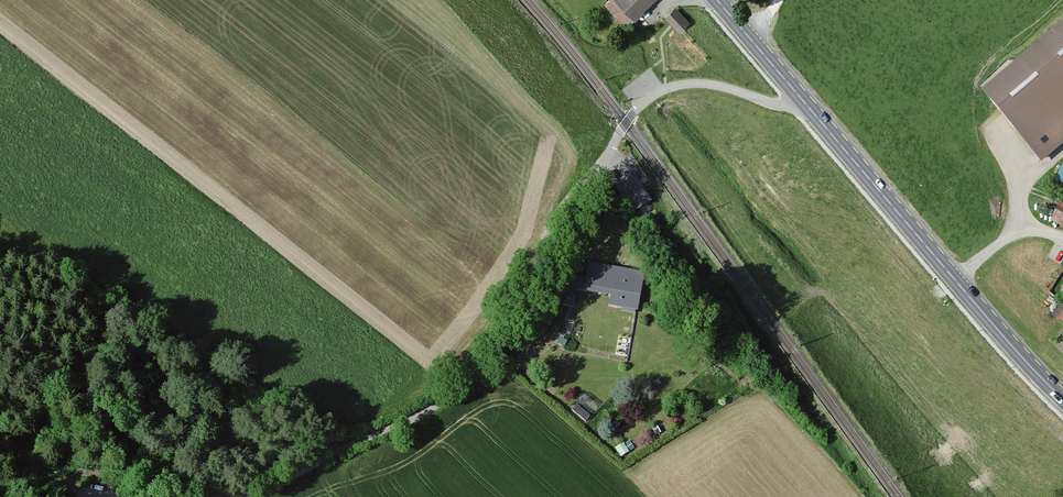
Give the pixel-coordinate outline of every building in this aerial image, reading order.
[(652,0),(609,0),(602,7),(621,27),(627,21),(630,23),(640,13),(639,12),(652,0)] [(687,25),(673,10),(662,19),(676,34),(687,25)] [(1038,165),(1062,144),(1062,23),(978,94),(1038,165)] [(1048,224),(1062,231),(1062,193),(1048,224)] [(636,310),(642,273),(586,264),(584,279),(558,275),(553,305),(571,308),(574,291),(608,296),(606,305),(636,310)] [(1062,325),(1062,297),(1049,315),(1062,325)]
